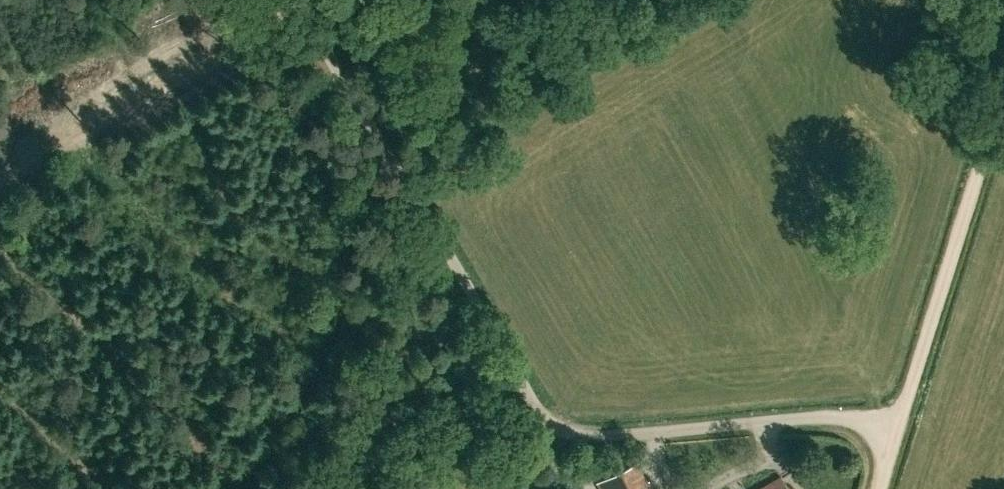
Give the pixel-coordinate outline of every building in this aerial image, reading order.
[(636,462),(597,483),(600,488),(651,488),(636,462)] [(782,477),(761,488),(789,488),(782,477)]
